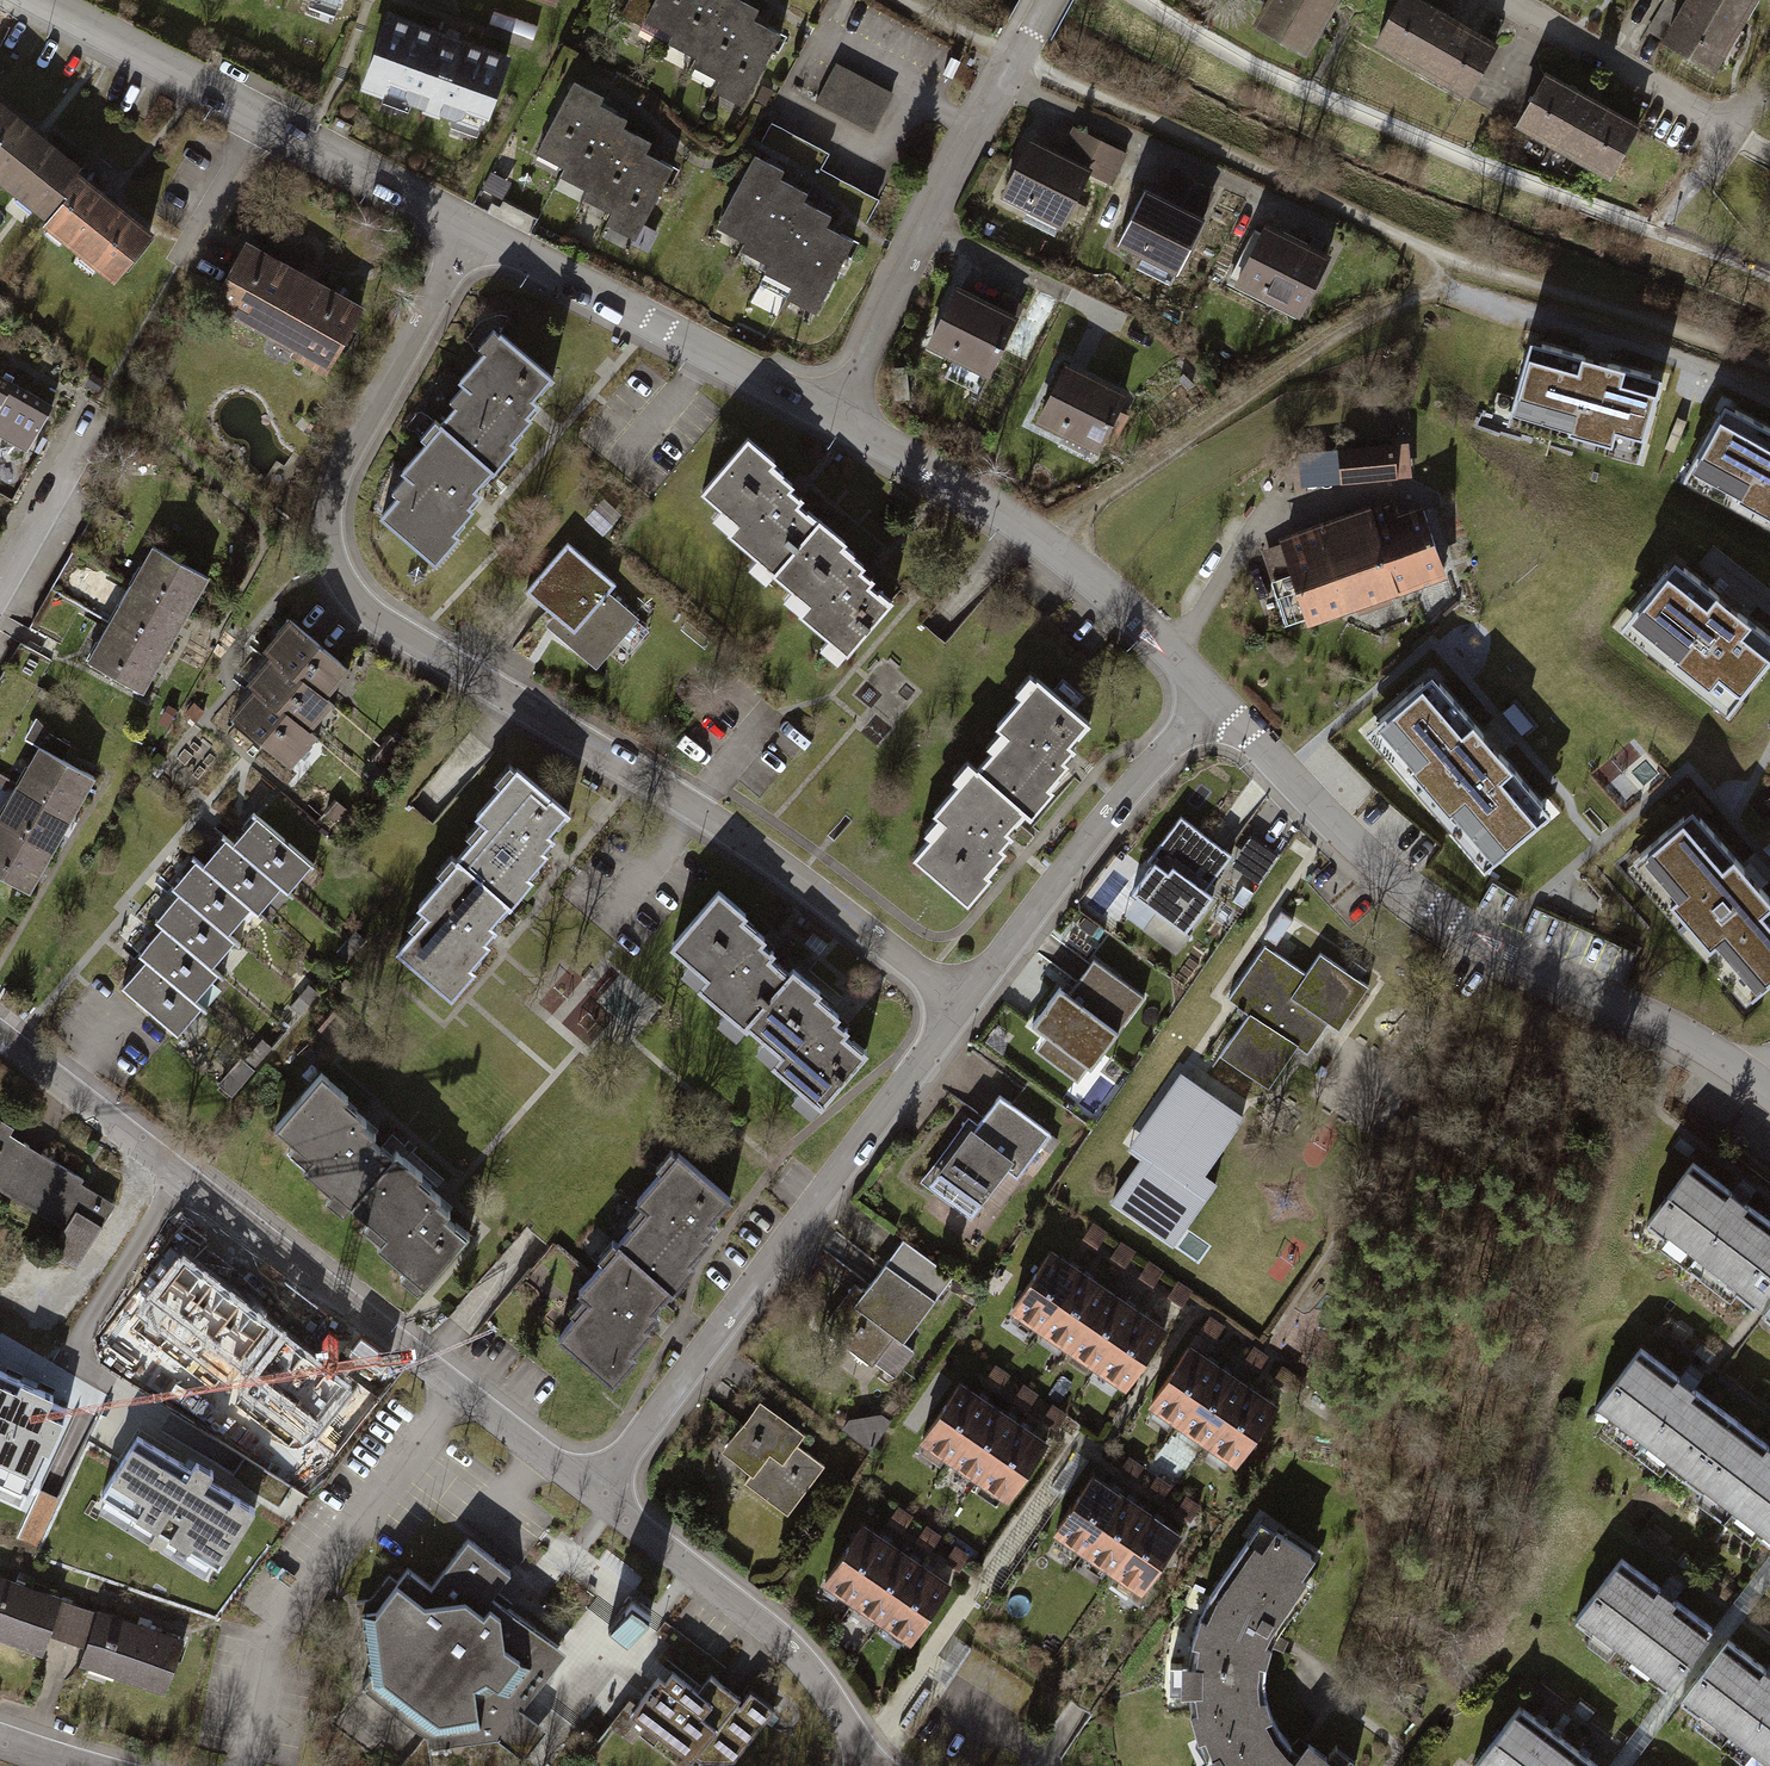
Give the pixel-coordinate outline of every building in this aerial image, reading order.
[(335,20),(342,0),(278,0),(335,20)] [(645,24),(673,39),(694,0),(658,0),(645,24)] [(673,39),(668,48),(696,63),(730,0),(694,0),(673,39)] [(696,63),(692,71),(721,86),(755,24),(760,15),(732,0),(730,0),(696,63)] [(1249,21),(1303,53),(1335,0),(1261,0),(1249,21)] [(1497,39),(1428,0),(1393,0),(1370,40),(1466,94),(1497,39)] [(1660,37),(1714,69),(1755,0),(1681,0),(1660,37)] [(538,26),(494,11),(489,25),(534,40),(538,26)] [(510,58),(388,16),(358,103),(480,145),(510,58)] [(755,24),(721,86),(716,97),(744,112),(784,39),(755,24)] [(1608,176),(1640,121),(1544,67),(1513,122),(1608,176)] [(891,98),(836,68),(815,106),(871,136),(891,98)] [(597,105),(568,91),(535,164),(564,177),(594,112),(597,105)] [(0,112),(0,195),(38,225),(74,181),(78,176),(0,112)] [(594,112),(564,177),(559,186),(589,200),(619,134),(623,125),(594,112)] [(1061,155),(1029,140),(999,204),(1061,233),(1089,175),(1114,187),(1129,155),(1074,129),(1061,155)] [(619,134),(589,200),(585,207),(615,221),(645,157),(649,147),(619,134)] [(645,157),(615,221),(610,232),(640,246),(674,170),(645,157)] [(782,176),(755,161),(717,231),(745,246),(779,183),(782,176)] [(1161,194),(1147,188),(1118,249),(1144,261),(1138,274),(1172,290),(1217,193),(1172,172),(1161,194)] [(152,244),(74,181),(38,225),(33,231),(111,294),(152,244)] [(779,183),(745,246),(740,255),(768,271),(803,207),(807,198),(779,183)] [(803,207),(768,271),(764,278),(793,294),(827,231),(832,222),(803,207)] [(1331,255),(1265,223),(1233,287),(1299,319),(1331,255)] [(827,231),(793,294),(787,304),(816,320),(856,247),(827,231)] [(358,311),(242,248),(206,313),(322,377),(358,311)] [(1013,321),(949,290),(921,348),(984,379),(1013,321)] [(438,434),(492,479),(512,454),(508,451),(527,428),(524,425),(534,414),(529,410),(548,388),(491,341),(476,359),(480,362),(454,394),(458,397),(445,413),(451,419),(438,434)] [(1647,393),(1635,389),(1638,377),(1540,351),(1538,361),(1528,359),(1514,416),(1634,449),(1647,393)] [(1123,395),(1059,365),(1030,429),(1094,458),(1123,395)] [(0,399),(0,442),(26,456),(44,423),(0,399)] [(1734,411),(1729,420),(1718,415),(1688,470),(1769,516),(1769,431),(1734,411)] [(397,502),(375,528),(432,576),(456,547),(453,544),(472,521),(467,517),(477,505),(472,502),(492,479),(438,434),(431,428),(415,447),(426,456),(392,497),(397,502)] [(1393,445),(1341,450),(1344,481),(1396,477),(1393,445)] [(772,472),(745,449),(700,501),(738,534),(728,546),(771,584),(815,534),(796,517),(800,512),(786,501),(790,497),(767,477),(772,472)] [(1302,485),(1339,482),(1337,450),(1299,453),(1302,485)] [(1392,505),(1262,549),(1288,624),(1444,572),(1423,512),(1398,521),(1392,505)] [(815,534),(771,584),(807,615),(798,625),(845,666),(889,616),(867,597),(871,593),(857,580),(862,575),(840,556),(844,552),(818,530),(815,534)] [(567,551),(525,598),(553,623),(544,632),(596,677),(641,626),(609,598),(614,592),(567,551)] [(204,587),(147,556),(83,674),(140,705),(204,587)] [(1768,647),(1769,644),(1769,635),(1682,564),(1676,572),(1666,566),(1627,615),(1741,704),(1769,664),(1769,649),(1768,647)] [(323,706),(348,676),(287,626),(262,656),(269,661),(323,706)] [(305,742),(330,712),(323,706),(269,661),(244,691),(251,698),(305,742)] [(1540,820),(1531,809),(1543,799),(1441,681),(1430,690),(1421,681),(1367,727),(1487,866),(1540,820)] [(1091,737),(1030,686),(1015,704),(1022,709),(997,738),(1000,741),(985,758),(991,763),(978,779),(1029,822),(1034,826),(1048,810),(1042,806),(1060,785),(1058,783),(1066,773),(1063,770),(1073,759),(1069,755),(1076,747),(1080,750),(1091,737)] [(288,778),(313,748),(305,742),(251,698),(226,728),(288,778)] [(34,754),(0,816),(0,880),(28,895),(89,784),(60,768),(70,750),(44,736),(35,725),(22,748),(34,754)] [(1647,795),(1671,775),(1650,750),(1626,770),(1647,795)] [(1029,822),(978,779),(967,770),(951,789),(957,794),(932,823),(936,826),(923,843),(930,849),(915,866),(959,903),(1029,822)] [(455,869),(509,914),(530,890),(526,886),(545,863),(541,861),(551,849),(547,846),(565,824),(509,776),(494,794),(498,798),(471,829),(476,832),(462,849),(468,854),(455,869)] [(348,813),(336,803),(323,819),(335,829),(348,813)] [(1641,853),(1759,990),(1769,981),(1769,898),(1700,817),(1691,825),(1683,816),(1641,853)] [(290,901),(314,873),(255,825),(231,853),(283,895),(290,901)] [(1228,860),(1182,826),(1150,870),(1159,876),(1138,904),(1187,941),(1220,897),(1207,888),(1228,860)] [(1252,833),(1233,866),(1264,884),(1283,851),(1252,833)] [(260,923),(283,895),(231,853),(224,847),(201,875),(251,915),(260,923)] [(409,944),(392,964),(449,1011),(473,982),(470,980),(489,957),(484,953),(494,941),(490,937),(509,914),(455,869),(449,863),(433,882),(442,890),(417,920),(420,923),(405,940),(409,944)] [(227,943),(251,915),(201,875),(192,867),(168,896),(174,900),(227,943)] [(745,923),(715,899),(668,958),(687,973),(677,985),(723,1021),(713,1034),(733,1050),(744,1037),(787,982),(769,967),(772,964),(761,955),(765,950),(739,930),(745,923)] [(210,976),(233,948),(227,943),(174,900),(151,929),(157,934),(210,976)] [(193,1010),(216,982),(210,976),(157,934),(134,962),(139,967),(193,1010)] [(1368,986),(1320,953),(1306,973),(1265,945),(1228,999),(1239,1006),(1237,1009),(1241,1012),(1244,1009),(1249,1013),(1220,1054),(1269,1087),(1297,1046),(1307,1053),(1328,1022),(1339,1029),(1368,986)] [(1141,1000),(1092,964),(1072,991),(1063,984),(1030,1030),(1077,1065),(1099,1036),(1109,1043),(1141,1000)] [(175,1043),(198,1014),(193,1010),(139,967),(116,995),(175,1043)] [(791,977),(787,982),(744,1037),(761,1051),(752,1062),(798,1098),(788,1110),(811,1128),(862,1063),(842,1047),(847,1040),(834,1031),(840,1023),(819,1007),(823,1002),(791,977)] [(319,1000),(308,990),(290,1010),(301,1019),(319,1000)] [(1241,1118),(1181,1075),(1142,1130),(1156,1140),(1112,1202),(1171,1243),(1213,1185),(1200,1176),(1241,1118)] [(352,1104),(326,1081),(281,1133),(319,1166),(308,1178),(352,1216),(395,1166),(376,1149),(381,1144),(367,1133),(371,1129),(348,1109),(352,1104)] [(1018,1183),(1048,1138),(1001,1106),(978,1140),(968,1133),(938,1179),(984,1210),(1007,1176),(1018,1183)] [(11,1139),(15,1132),(0,1124),(0,1158),(11,1139)] [(11,1139),(0,1158),(0,1198),(62,1234),(48,1260),(75,1276),(116,1206),(83,1187),(86,1182),(11,1139)] [(395,1166),(352,1216),(388,1247),(379,1257),(426,1298),(470,1248),(448,1229),(452,1225),(438,1212),(443,1207),(421,1188),(425,1184),(399,1162),(395,1166)] [(617,1256),(670,1301),(692,1275),(687,1271),(705,1249),(700,1245),(708,1235),(704,1232),(725,1207),(677,1166),(639,1211),(648,1219),(617,1256)] [(1645,1232),(1753,1313),(1769,1291),(1769,1243),(1730,1213),(1686,1179),(1645,1232)] [(1083,1243),(1098,1253),(1108,1239),(1092,1229),(1083,1243)] [(950,1278),(902,1246),(868,1297),(856,1289),(826,1335),(897,1382),(915,1356),(904,1349),(950,1278)] [(315,1446),(357,1372),(225,1299),(236,1280),(177,1247),(147,1301),(198,1330),(189,1346),(299,1408),(286,1430),(315,1446)] [(1113,1262),(1126,1270),(1136,1255),(1123,1247),(1113,1262)] [(617,1256),(580,1300),(592,1310),(559,1348),(610,1391),(629,1368),(625,1365),(645,1342),(640,1338),(651,1325),(646,1321),(656,1310),(659,1313),(670,1301),(617,1256)] [(1080,1278),(1049,1257),(1009,1318),(1040,1339),(1080,1278)] [(1138,1281),(1154,1291),(1164,1276),(1148,1265),(1138,1281)] [(1080,1278),(1040,1339),(1070,1358),(1110,1297),(1080,1278)] [(1176,1285),(1166,1300),(1182,1310),(1192,1295),(1176,1285)] [(1138,1316),(1110,1297),(1070,1358),(1098,1376),(1138,1316)] [(1166,1333),(1138,1316),(1098,1376),(1125,1394),(1166,1333)] [(1761,1330),(1769,1336),(1769,1319),(1761,1330)] [(1225,1329),(1210,1320),(1199,1337),(1213,1347),(1225,1329)] [(1221,1372),(1189,1352),(1149,1413),(1181,1433),(1221,1372)] [(1268,1361),(1253,1352),(1242,1369),(1257,1378),(1268,1361)] [(1637,1358),(1589,1420),(1676,1488),(1725,1425),(1681,1391),(1637,1358)] [(0,1369),(0,1489),(38,1506),(57,1463),(48,1459),(69,1410),(48,1401),(49,1397),(24,1386),(27,1381),(0,1369)] [(1011,1378),(996,1369),(985,1386),(999,1395),(1011,1378)] [(1221,1372),(1181,1433),(1210,1452),(1250,1391),(1221,1372)] [(1039,1398),(1024,1388),(1013,1405),(1028,1415),(1039,1398)] [(1279,1410),(1250,1391),(1210,1452),(1239,1471),(1279,1410)] [(991,1415),(960,1395),(920,1456),(951,1476),(991,1415)] [(799,1438),(759,1407),(720,1458),(751,1481),(747,1487),(789,1519),(825,1471),(792,1447),(799,1438)] [(1067,1417),(1052,1408),(1041,1424),(1056,1434),(1067,1417)] [(991,1415),(951,1476),(981,1495),(1021,1434),(991,1415)] [(1106,1424),(1092,1415),(1084,1428),(1097,1437),(1106,1424)] [(842,1435),(870,1453),(890,1423),(880,1417),(850,1423),(842,1435)] [(1676,1488),(1767,1557),(1769,1553),(1769,1460),(1725,1425),(1676,1488)] [(1050,1453),(1021,1434),(981,1495),(1009,1514),(1050,1453)] [(139,1436),(103,1494),(160,1529),(154,1539),(165,1546),(170,1537),(221,1568),(257,1508),(210,1480),(215,1471),(198,1461),(193,1468),(139,1436)] [(1144,1471),(1129,1461),(1117,1479),(1132,1489),(1144,1471)] [(1172,1490),(1156,1480),(1146,1496),(1162,1506),(1172,1490)] [(1093,1486),(1053,1547),(1082,1566),(1122,1505),(1093,1486)] [(1202,1511),(1186,1500),(1174,1518),(1191,1529),(1202,1511)] [(1151,1524),(1122,1505),(1082,1566),(1111,1585),(1151,1524)] [(912,1520),(897,1510),(886,1527),(901,1537),(912,1520)] [(1178,1542),(1151,1524),(1111,1585),(1138,1603),(1178,1542)] [(941,1539),(925,1528),(913,1545),(930,1556),(941,1539)] [(1320,1568),(1264,1533),(1220,1595),(1199,1633),(1193,1693),(1265,1687),(1269,1649),(1320,1568)] [(894,1554),(862,1534),(822,1595),(853,1615),(894,1554)] [(511,1577),(469,1544),(419,1611),(390,1591),(364,1626),(366,1692),(427,1740),(476,1735),(527,1763),(548,1734),(521,1715),(563,1657),(492,1604),(511,1577)] [(971,1559),(955,1549),(943,1566),(959,1577),(971,1559)] [(894,1554),(853,1615),(883,1634),(923,1574),(894,1554)] [(1619,1568),(1575,1627),(1663,1691),(1706,1633),(1665,1602),(1619,1568)] [(952,1592),(923,1574),(883,1634),(912,1653),(952,1592)] [(0,1582),(0,1644),(58,1665),(78,1610),(0,1582)] [(633,1596),(608,1626),(627,1641),(651,1610),(633,1596)] [(184,1648),(78,1610),(58,1665),(164,1702),(184,1648)] [(1684,1716),(1752,1765),(1769,1765),(1769,1691),(1769,1690),(1727,1659),(1684,1716)] [(686,1765),(690,1765),(738,1700),(711,1681),(700,1697),(674,1678),(666,1688),(659,1683),(629,1725),(686,1765)] [(1265,1687),(1193,1693),(1198,1721),(1205,1753),(1212,1765),(1328,1765),(1304,1747),(1294,1761),(1272,1725),(1265,1687)] [(1514,1718),(1479,1765),(1518,1765),(1539,1737),(1514,1718)] [(1570,1760),(1539,1737),(1518,1765),(1565,1765),(1570,1760)]
